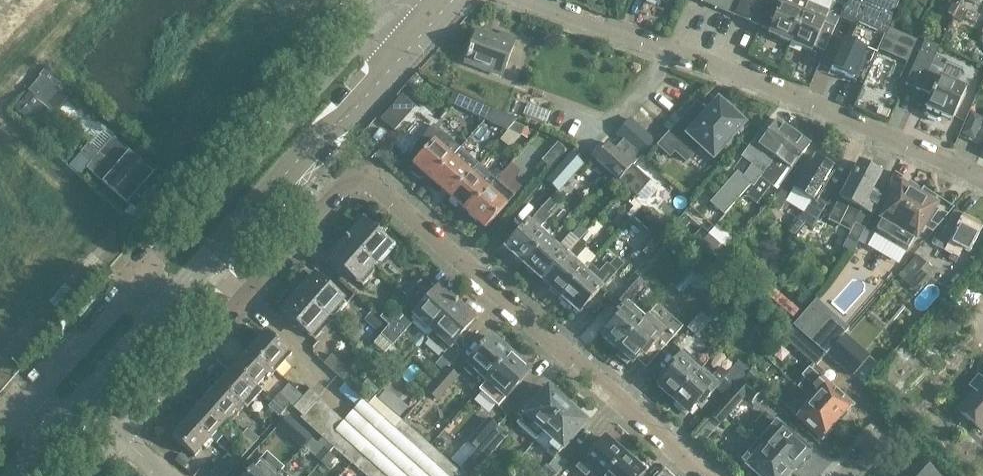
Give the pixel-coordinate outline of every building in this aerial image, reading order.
[(17,0),(0,0),(0,20),(17,0)] [(749,22),(759,0),(695,0),(749,22)] [(769,34),(790,43),(808,2),(803,0),(783,0),(781,5),(769,34)] [(803,14),(790,43),(812,52),(814,48),(824,52),(839,17),(847,0),(831,0),(830,2),(833,3),(829,11),(808,2),(803,14)] [(899,0),(847,0),(839,17),(882,36),(888,24),(899,0)] [(895,27),(884,50),(907,62),(919,38),(895,27)] [(484,42),(463,34),(454,56),(491,71),(503,41),(487,35),(484,42)] [(877,55),(844,40),(831,69),(863,84),(877,55)] [(906,83),(921,90),(932,95),(925,109),(928,110),(926,113),(928,116),(936,120),(939,119),(941,116),(952,121),(966,90),(939,78),(942,71),(947,60),(936,56),(940,47),(925,40),(906,83)] [(42,127),(72,90),(46,69),(16,106),(42,127)] [(549,102),(531,95),(525,111),(543,118),(549,102)] [(386,121),(396,130),(415,108),(405,99),(386,121)] [(485,120),(494,110),(471,100),(466,111),(485,120)] [(727,105),(724,108),(718,102),(695,128),(684,118),(659,146),(670,156),(675,151),(687,161),(700,147),(713,158),(743,125),(737,120),(740,117),(727,105)] [(532,131),(501,117),(497,127),(520,137),(521,136),(526,139),(529,133),(531,134),(532,131)] [(766,151),(757,163),(757,162),(737,188),(745,195),(751,186),(752,187),(793,131),(776,119),(757,145),(766,151)] [(628,120),(615,134),(641,156),(653,143),(628,120)] [(809,144),(793,131),(752,187),(753,188),(749,194),(758,201),(769,186),(775,190),(809,144)] [(153,174),(130,154),(112,138),(99,152),(140,189),(153,174)] [(412,165),(430,181),(459,149),(452,142),(445,151),(433,141),(412,165)] [(567,151),(557,143),(541,161),(551,170),(567,151)] [(647,181),(631,167),(633,165),(609,143),(595,160),(619,181),(635,195),(647,181)] [(127,203),(140,189),(99,152),(98,153),(88,144),(81,152),(91,161),(86,166),(127,203)] [(459,149),(430,181),(448,197),(470,173),(471,174),(478,165),(459,149)] [(544,182),(556,192),(579,165),(567,155),(544,182)] [(783,207),(786,202),(803,213),(787,232),(793,237),(805,224),(812,228),(827,204),(818,199),(835,169),(812,155),(793,188),(786,184),(775,202),(783,207)] [(840,200),(841,200),(837,207),(844,210),(848,204),(861,211),(848,237),(858,242),(882,198),(872,192),(880,174),(859,163),(840,200)] [(470,173),(448,197),(466,213),(491,185),(484,178),(480,182),(471,174),(470,173)] [(491,185),(466,213),(484,230),(513,197),(495,180),(491,185)] [(920,192),(909,184),(905,190),(900,186),(890,202),(892,203),(882,220),(883,221),(877,231),(889,238),(887,242),(888,243),(891,237),(922,190),(923,189),(922,188),(920,192)] [(934,198),(922,190),(891,237),(906,247),(912,236),(914,237),(921,227),(923,228),(926,221),(928,222),(936,211),(934,210),(936,206),(931,202),(934,198)] [(506,249),(525,265),(546,241),(537,232),(550,217),(548,215),(557,205),(550,199),(506,249)] [(152,224),(151,223),(131,205),(123,214),(144,232),(152,224)] [(644,208),(634,219),(650,234),(642,242),(652,251),(670,231),(644,208)] [(982,226),(953,211),(942,235),(937,232),(931,244),(951,254),(948,260),(955,264),(958,258),(963,249),(969,252),(982,226)] [(363,221),(347,240),(374,264),(390,245),(363,221)] [(572,236),(578,242),(587,232),(581,226),(572,236)] [(568,253),(542,281),(560,297),(582,272),(572,263),(586,247),(585,246),(593,237),(587,232),(578,242),(568,253)] [(374,264),(347,240),(331,258),(357,282),(374,264)] [(546,241),(525,265),(542,281),(568,253),(559,245),(556,249),(546,241)] [(933,269),(917,255),(898,277),(914,291),(933,269)] [(579,313),(613,274),(622,264),(616,259),(610,266),(606,263),(599,272),(590,264),(582,272),(560,297),(579,313)] [(761,297),(778,277),(769,269),(752,289),(761,297)] [(316,275),(300,294),(326,318),(343,299),(316,275)] [(643,284),(634,275),(621,291),(630,299),(643,284)] [(403,292),(412,300),(426,285),(417,276),(403,292)] [(430,334),(456,304),(438,288),(419,310),(410,302),(394,320),(376,304),(363,319),(390,344),(412,319),(430,334)] [(326,318),(300,294),(283,312),(317,342),(319,340),(316,337),(320,333),(321,334),(328,333),(335,326),(326,318)] [(824,355),(848,329),(847,328),(844,331),(829,317),(832,314),(831,313),(828,316),(814,303),(816,300),(815,299),(792,325),(824,355)] [(601,338),(617,351),(646,319),(627,302),(612,319),(610,318),(606,322),(611,327),(601,338)] [(475,320),(456,304),(430,334),(425,339),(443,355),(475,320)] [(701,313),(692,305),(667,332),(677,341),(687,328),(688,329),(701,313)] [(701,313),(688,329),(696,336),(710,321),(701,313)] [(646,319),(617,351),(632,365),(642,354),(646,358),(650,354),(648,352),(663,335),(646,319)] [(851,406),(819,378),(823,373),(816,366),(825,356),(824,355),(792,326),(782,337),(812,365),(808,368),(801,376),(805,379),(797,387),(812,401),(836,422),(851,406)] [(291,350),(268,330),(266,332),(265,332),(249,349),(275,372),(276,372),(273,369),(280,361),(283,364),(291,355),(289,352),(291,350)] [(476,372),(487,381),(510,355),(491,338),(463,369),(472,377),(476,372)] [(275,372),(249,349),(234,367),(257,387),(264,378),(268,381),(275,372)] [(658,387),(673,401),(702,369),(683,352),(668,369),(666,368),(663,372),(667,377),(658,387)] [(332,355),(324,364),(342,381),(350,371),(332,355)] [(498,407),(502,403),(530,372),(510,355),(487,381),(479,390),(498,407)] [(722,381),(734,392),(736,389),(744,380),(743,379),(750,371),(739,362),(728,374),(722,381)] [(261,391),(257,387),(234,367),(218,384),(244,407),(246,409),(261,391)] [(460,378),(448,367),(426,392),(438,402),(460,378)] [(719,384),(722,381),(728,374),(720,367),(711,377),(702,369),(673,401),(688,415),(698,404),(702,408),(706,404),(705,402),(720,385),(719,384)] [(763,380),(752,370),(745,378),(756,388),(763,380)] [(355,381),(354,375),(350,371),(344,379),(351,385),(355,381)] [(759,393),(744,380),(736,389),(745,397),(751,402),(759,393)] [(377,390),(367,381),(360,388),(370,397),(377,390)] [(958,411),(982,432),(982,430),(982,382),(958,411)] [(244,407),(218,384),(203,401),(225,422),(233,413),(236,416),(244,407)] [(836,422),(812,401),(797,387),(790,396),(787,393),(780,401),(822,438),(836,422)] [(534,422),(544,432),(567,405),(548,388),(520,420),(529,427),(534,422)] [(362,391),(348,407),(352,412),(343,423),(318,400),(320,398),(310,389),(293,408),(302,416),(300,418),(365,475),(463,475),(457,471),(373,399),(372,400),(362,391)] [(736,389),(734,392),(711,418),(720,426),(745,397),(736,389)] [(394,398),(386,390),(379,399),(387,406),(394,398)] [(285,411),(290,405),(291,405),(279,394),(273,401),(285,411)] [(225,422),(203,401),(187,419),(213,442),(214,441),(210,439),(217,431),(220,433),(228,425),(225,422)] [(285,411),(273,401),(267,407),(279,418),(285,411)] [(567,405),(544,432),(554,440),(550,445),(559,454),(587,422),(567,405)] [(284,431),(293,422),(293,421),(287,416),(278,425),(284,431)] [(475,434),(476,435),(484,442),(498,427),(489,418),(475,434)] [(213,442),(187,419),(171,436),(194,457),(202,448),(205,451),(213,442)] [(776,424),(760,442),(793,472),(810,453),(776,424)] [(498,427),(484,442),(494,451),(507,435),(498,427)] [(252,447),(260,439),(248,429),(241,436),(252,447)] [(252,447),(241,436),(236,442),(247,453),(252,447)] [(594,475),(606,475),(625,455),(605,438),(577,469),(585,475),(587,475),(590,473),(594,475)] [(760,442),(750,453),(746,449),(738,458),(758,475),(790,475),(793,472),(760,442)] [(238,463),(228,454),(211,472),(215,475),(226,475),(238,463)] [(606,475),(641,475),(644,472),(625,455),(606,475)] [(915,458),(900,475),(935,475),(915,458)] [(188,461),(182,467),(190,474),(195,468),(188,461)] [(258,465),(250,474),(249,473),(246,475),(271,475),(258,465)]
